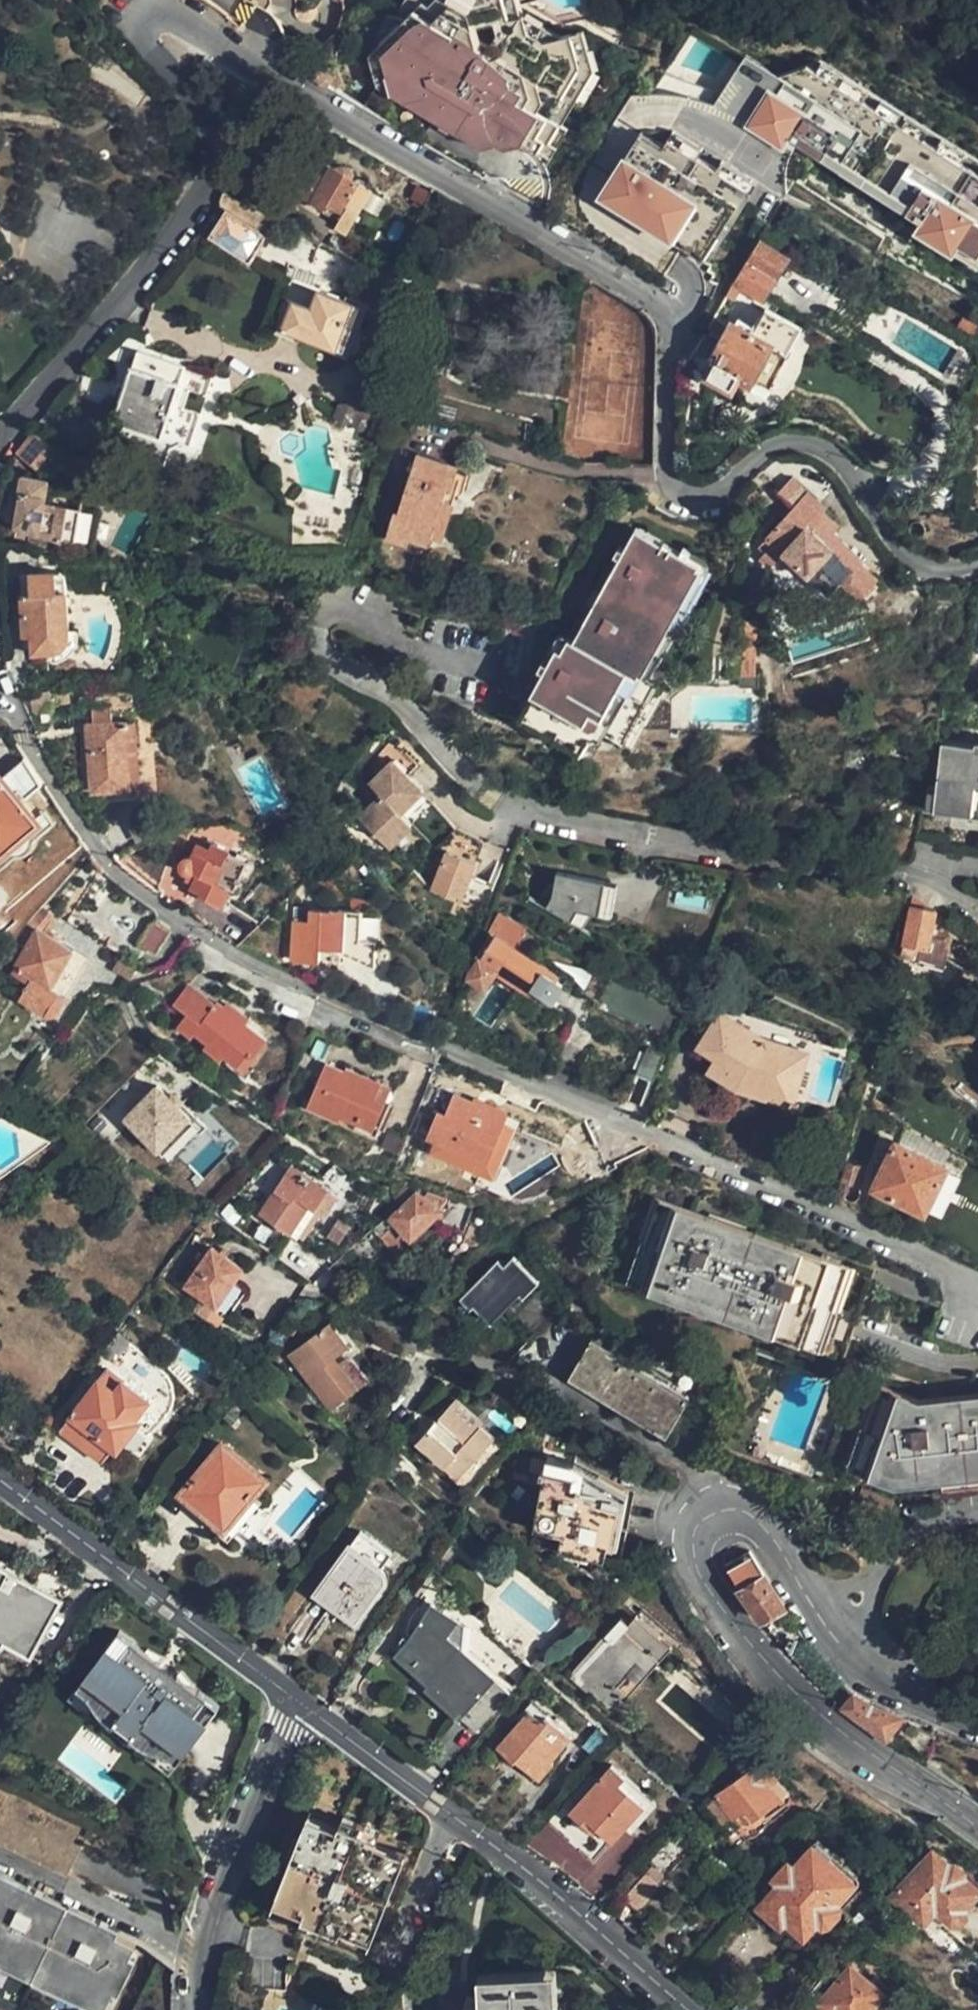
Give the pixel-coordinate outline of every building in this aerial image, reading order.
[(507,10),(505,0),(419,0),(410,23),(412,24),(383,49),(396,96),(409,103),(507,10)] [(419,0),(405,0),(397,18),(410,23),(419,0)] [(507,10),(517,0),(505,0),(507,10)] [(507,10),(508,14),(520,11),(518,0),(517,0),(507,10)] [(508,14),(507,10),(409,103),(486,147),(497,145),(505,150),(519,145),(540,109),(550,114),(580,62),(571,33),(567,34),(546,41),(528,30),(524,11),(520,11),(508,14)] [(546,41),(567,34),(524,11),(528,30),(546,41)] [(412,24),(410,23),(397,18),(391,15),(367,47),(377,85),(396,96),(383,49),(412,24)] [(587,28),(571,33),(580,62),(550,114),(540,109),(519,145),(537,155),(539,151),(551,158),(568,128),(562,125),(576,100),(582,103),(599,69),(587,28)] [(782,82),(790,80),(756,59),(737,90),(757,103),(766,89),(774,95),(782,82)] [(832,68),(826,76),(871,105),(876,97),(832,68)] [(780,99),(762,126),(793,145),(797,138),(830,161),(836,153),(918,207),(912,215),(928,225),(923,232),(954,253),(956,251),(977,268),(977,175),(966,167),(943,151),(929,142),(885,114),(871,105),(826,76),(818,71),(790,80),(782,82),(774,95),(780,99)] [(890,106),(885,114),(929,142),(934,135),(890,106)] [(663,139),(658,148),(688,165),(694,157),(663,139)] [(631,141),(625,150),(649,164),(654,155),(631,141)] [(947,144),(943,151),(966,167),(970,158),(947,144)] [(603,189),(604,208),(697,267),(724,224),(742,198),(708,177),(688,165),(658,148),(654,155),(649,164),(625,150),(603,189)] [(836,153),(830,161),(912,215),(918,207),(836,153)] [(713,168),(708,177),(742,198),(724,224),(729,227),(752,192),(713,168)] [(325,179),(313,172),(301,192),(297,200),(327,216),(330,210),(341,216),(357,185),(354,183),(354,178),(352,173),(345,169),(337,170),(335,171),(331,170),(325,179)] [(287,191),(279,187),(276,192),(283,200),(287,191)] [(268,238),(227,212),(208,239),(249,266),(268,238)] [(758,239),(733,281),(741,285),(763,298),(788,256),(758,239)] [(310,273),(313,264),(304,262),(301,270),(310,273)] [(741,285),(733,281),(727,291),(734,295),(741,285)] [(312,310),(318,293),(299,287),(287,302),(312,310)] [(366,308),(318,293),(312,310),(287,302),(285,303),(291,306),(283,334),(300,339),(352,355),(358,353),(364,334),(360,328),(366,308)] [(291,306),(285,303),(280,303),(272,329),(274,330),(271,338),(298,346),(300,339),(283,334),(291,306)] [(726,338),(731,327),(719,319),(713,330),(726,338)] [(752,376),(770,344),(771,341),(735,321),(731,327),(726,338),(713,359),(716,361),(709,372),(732,386),(739,373),(750,379),(752,376)] [(700,335),(693,348),(708,357),(716,344),(700,335)] [(787,353),(770,344),(752,376),(768,385),(787,353)] [(125,388),(119,406),(114,423),(121,426),(132,429),(162,439),(186,368),(138,353),(125,388)] [(167,440),(186,447),(196,417),(179,411),(186,390),(203,396),(210,376),(186,368),(162,439),(167,440)] [(112,403),(119,406),(125,388),(118,386),(112,403)] [(130,438),(132,429),(121,426),(119,434),(130,438)] [(162,439),(132,429),(130,438),(125,452),(160,463),(167,440),(162,439)] [(457,494),(462,478),(464,470),(421,458),(420,459),(405,514),(399,514),(392,541),(413,547),(415,542),(433,547),(435,540),(450,492),(457,494)] [(471,480),(462,478),(457,494),(450,492),(435,540),(448,543),(461,495),(467,497),(471,480)] [(794,510),(766,543),(773,548),(830,596),(840,583),(860,600),(876,580),(862,568),(865,564),(834,536),(839,528),(823,514),(826,510),(791,480),(778,496),(794,510)] [(62,542),(68,511),(43,505),(46,500),(24,492),(15,529),(60,542),(62,542)] [(83,513),(68,511),(62,542),(78,544),(83,513)] [(704,565),(682,554),(636,531),(580,646),(575,644),(570,653),(519,646),(504,722),(532,727),(595,757),(607,733),(645,750),(675,692),(660,683),(648,678),(704,565)] [(773,548),(766,543),(760,550),(766,556),(773,548)] [(685,548),(682,554),(704,565),(648,678),(660,683),(717,563),(687,548),(685,548)] [(22,598),(24,637),(34,636),(34,645),(34,654),(58,653),(61,654),(64,652),(67,650),(69,648),(70,645),(71,640),(69,595),(57,595),(57,574),(31,576),(31,597),(22,598)] [(281,597),(278,608),(292,609),(294,598),(281,597)] [(759,659),(761,628),(746,626),(744,659),(759,659)] [(34,636),(24,637),(24,645),(34,645),(34,636)] [(139,793),(137,726),(89,728),(93,793),(107,792),(107,803),(135,802),(139,793)] [(437,797),(394,772),(403,757),(384,745),(360,787),(374,795),(359,821),(409,849),(437,797)] [(944,745),(941,786),(930,785),(916,840),(944,842),(944,852),(977,855),(977,748),(944,745)] [(26,759),(0,782),(0,859),(41,823),(16,796),(20,793),(27,801),(44,786),(26,759)] [(272,889),(262,871),(268,868),(259,851),(252,854),(244,840),(228,848),(223,845),(217,846),(215,847),(214,850),(214,856),(218,860),(222,860),(226,867),(203,880),(210,893),(214,891),(223,909),(240,900),(242,904),(272,889)] [(458,899),(477,861),(450,846),(430,885),(458,899)] [(605,887),(557,874),(548,907),(596,920),(605,887)] [(617,890),(605,887),(596,920),(608,923),(617,890)] [(925,902),(913,893),(911,905),(924,908),(925,902)] [(911,905),(904,942),(922,946),(943,951),(946,937),(932,934),(937,912),(924,908),(911,905)] [(341,949),(344,912),(294,908),(290,961),(318,963),(320,949),(341,949)] [(378,914),(344,912),(341,949),(332,949),(375,971),(378,914)] [(549,940),(500,915),(489,934),(511,948),(534,963),(549,940)] [(19,935),(7,960),(19,967),(42,929),(30,922),(19,935)] [(155,952),(170,933),(155,922),(141,943),(155,952)] [(89,957),(42,929),(19,967),(33,976),(20,998),(53,1018),(89,957)] [(511,948),(489,934),(477,954),(481,956),(474,969),(476,977),(490,985),(495,976),(543,1004),(559,979),(534,963),(511,948)] [(943,951),(922,946),(919,960),(945,971),(949,953),(943,951)] [(762,1036),(797,1048),(811,1053),(812,1049),(828,1054),(832,1040),(726,1003),(722,1011),(762,1036)] [(265,1042),(241,1025),(238,1029),(220,1015),(222,1013),(213,1006),(198,1027),(183,1017),(174,1030),(189,1040),(192,1036),(205,1046),(202,1050),(240,1077),(265,1042)] [(238,1029),(241,1025),(244,1020),(225,1008),(222,1013),(220,1015),(238,1029)] [(806,1067),(797,1048),(762,1036),(722,1011),(698,1047),(713,1057),(715,1054),(720,1057),(710,1072),(798,1112),(800,1107),(794,1103),(806,1067)] [(192,1036),(189,1040),(202,1050),(205,1046),(192,1036)] [(396,1091),(357,1074),(355,1081),(342,1077),(344,1072),(325,1064),(307,1107),(378,1136),(396,1091)] [(355,1081),(357,1074),(345,1069),(344,1072),(342,1077),(355,1081)] [(653,1080),(639,1075),(632,1096),(646,1101),(653,1080)] [(137,1141),(173,1105),(149,1082),(113,1116),(137,1141)] [(501,1167),(520,1121),(454,1094),(446,1115),(438,1112),(428,1138),(501,1167)] [(938,1220),(960,1174),(895,1144),(872,1189),(938,1220)] [(845,1161),(840,1182),(855,1187),(861,1166),(845,1161)] [(259,1214),(291,1235),(308,1207),(314,1212),(328,1191),(295,1169),(291,1167),(259,1214)] [(398,1211),(414,1196),(403,1189),(390,1202),(398,1211)] [(398,1211),(346,1263),(365,1283),(400,1250),(405,1254),(417,1243),(412,1239),(424,1227),(462,1246),(474,1224),(473,1221),(420,1195),(417,1197),(414,1196),(398,1211)] [(817,1337),(841,1271),(658,1203),(634,1268),(817,1337)] [(308,1207),(291,1235),(296,1239),(314,1212),(308,1207)] [(186,1290),(218,1313),(236,1288),(247,1272),(214,1250),(186,1290)] [(504,1253),(457,1301),(489,1336),(543,1287),(504,1253)] [(236,1288),(218,1313),(234,1324),(252,1300),(236,1288)] [(78,1310),(61,1297),(56,1302),(73,1316),(78,1310)] [(340,1367),(355,1355),(335,1331),(293,1364),(336,1420),(364,1397),(340,1367)] [(667,1434),(689,1395),(591,1340),(570,1379),(667,1434)] [(138,1420),(152,1402),(109,1369),(62,1430),(103,1463),(115,1450),(118,1452),(142,1423),(138,1420)] [(926,1404),(925,1401),(903,1403),(874,1392),(849,1457),(891,1472),(914,1469),(916,1475),(943,1471),(944,1474),(977,1471),(977,1400),(926,1404)] [(479,1434),(484,1429),(461,1405),(455,1410),(479,1434)] [(498,1443),(484,1429),(479,1434),(455,1410),(420,1443),(458,1483),(498,1443)] [(580,1437),(572,1433),(548,1428),(539,1481),(546,1482),(542,1501),(563,1504),(560,1524),(564,1525),(562,1536),(590,1541),(587,1556),(622,1563),(634,1495),(571,1482),(580,1437)] [(183,1496),(226,1529),(253,1495),(266,1478),(225,1444),(183,1496)] [(253,1495),(226,1529),(219,1536),(229,1543),(262,1503),(253,1495)] [(389,1571),(384,1563),(393,1549),(359,1526),(314,1592),(356,1622),(388,1576),(389,1571)] [(761,1623),(783,1609),(750,1553),(726,1568),(761,1623)] [(57,1600),(0,1568),(0,1648),(9,1640),(24,1649),(29,1651),(57,1600)] [(502,1689),(470,1660),(471,1658),(455,1644),(464,1628),(440,1612),(414,1650),(407,1660),(423,1674),(420,1678),(429,1684),(431,1681),(443,1690),(436,1699),(470,1727),(502,1689)] [(625,1698),(673,1644),(637,1612),(631,1619),(623,1613),(612,1625),(611,1624),(568,1673),(608,1708),(620,1694),(625,1698)] [(221,1705),(120,1631),(102,1656),(115,1666),(98,1689),(125,1710),(131,1703),(150,1717),(145,1724),(173,1744),(191,1720),(204,1729),(221,1705)] [(115,1666),(102,1656),(70,1701),(171,1775),(204,1729),(191,1720),(173,1744),(145,1724),(150,1717),(131,1703),(125,1710),(98,1689),(115,1666)] [(853,1695),(843,1710),(864,1726),(887,1741),(903,1718),(889,1712),(875,1706),(864,1700),(853,1695)] [(550,1761),(571,1734),(546,1714),(543,1719),(531,1710),(499,1749),(516,1763),(518,1762),(541,1780),(553,1764),(550,1761)] [(122,1755),(85,1728),(73,1745),(110,1771),(122,1755)] [(716,1799),(734,1822),(747,1812),(755,1822),(781,1800),(769,1785),(778,1777),(781,1769),(780,1764),(778,1761),(776,1759),(770,1757),(767,1757),(763,1759),(716,1799)] [(646,1805),(621,1784),(627,1777),(612,1765),(571,1814),(586,1827),(591,1823),(613,1843),(646,1805)] [(0,1784),(0,1845),(64,1874),(88,1823),(0,1784)] [(747,1812),(734,1822),(751,1843),(763,1832),(755,1822),(747,1812)] [(338,1823),(377,1839),(381,1831),(342,1815),(338,1823)] [(307,1816),(302,1826),(333,1838),(336,1828),(307,1816)] [(302,1826),(276,1893),(306,1904),(302,1915),(300,1919),(338,1934),(340,1931),(344,1920),(375,1932),(401,1865),(371,1854),(376,1843),(377,1839),(338,1823),(336,1828),(333,1838),(302,1826)] [(371,1854),(401,1865),(405,1855),(376,1843),(371,1854)] [(815,1844),(796,1865),(783,1881),(763,1905),(783,1924),(787,1919),(807,1935),(820,1919),(823,1922),(829,1920),(838,1909),(839,1905),(836,1901),(856,1879),(815,1844)] [(932,1850),(893,1896),(924,1922),(936,1909),(951,1921),(977,1891),(977,1888),(932,1850)] [(783,1881),(796,1865),(790,1860),(776,1877),(783,1881)] [(639,1909),(661,1884),(648,1873),(626,1897),(639,1909)] [(0,1880),(0,1951),(106,1999),(133,1941),(0,1880)] [(306,1904),(276,1893),(272,1903),(302,1915),(306,1904)] [(338,1934),(300,1919),(296,1929),(334,1944),(338,1934)] [(344,1920),(340,1931),(371,1942),(375,1932),(344,1920)] [(885,1991),(853,1966),(842,1979),(830,1970),(813,1993),(834,2009),(869,2009),(885,1991)] [(548,1977),(485,1981),(487,2009),(550,2009),(548,1977)]
